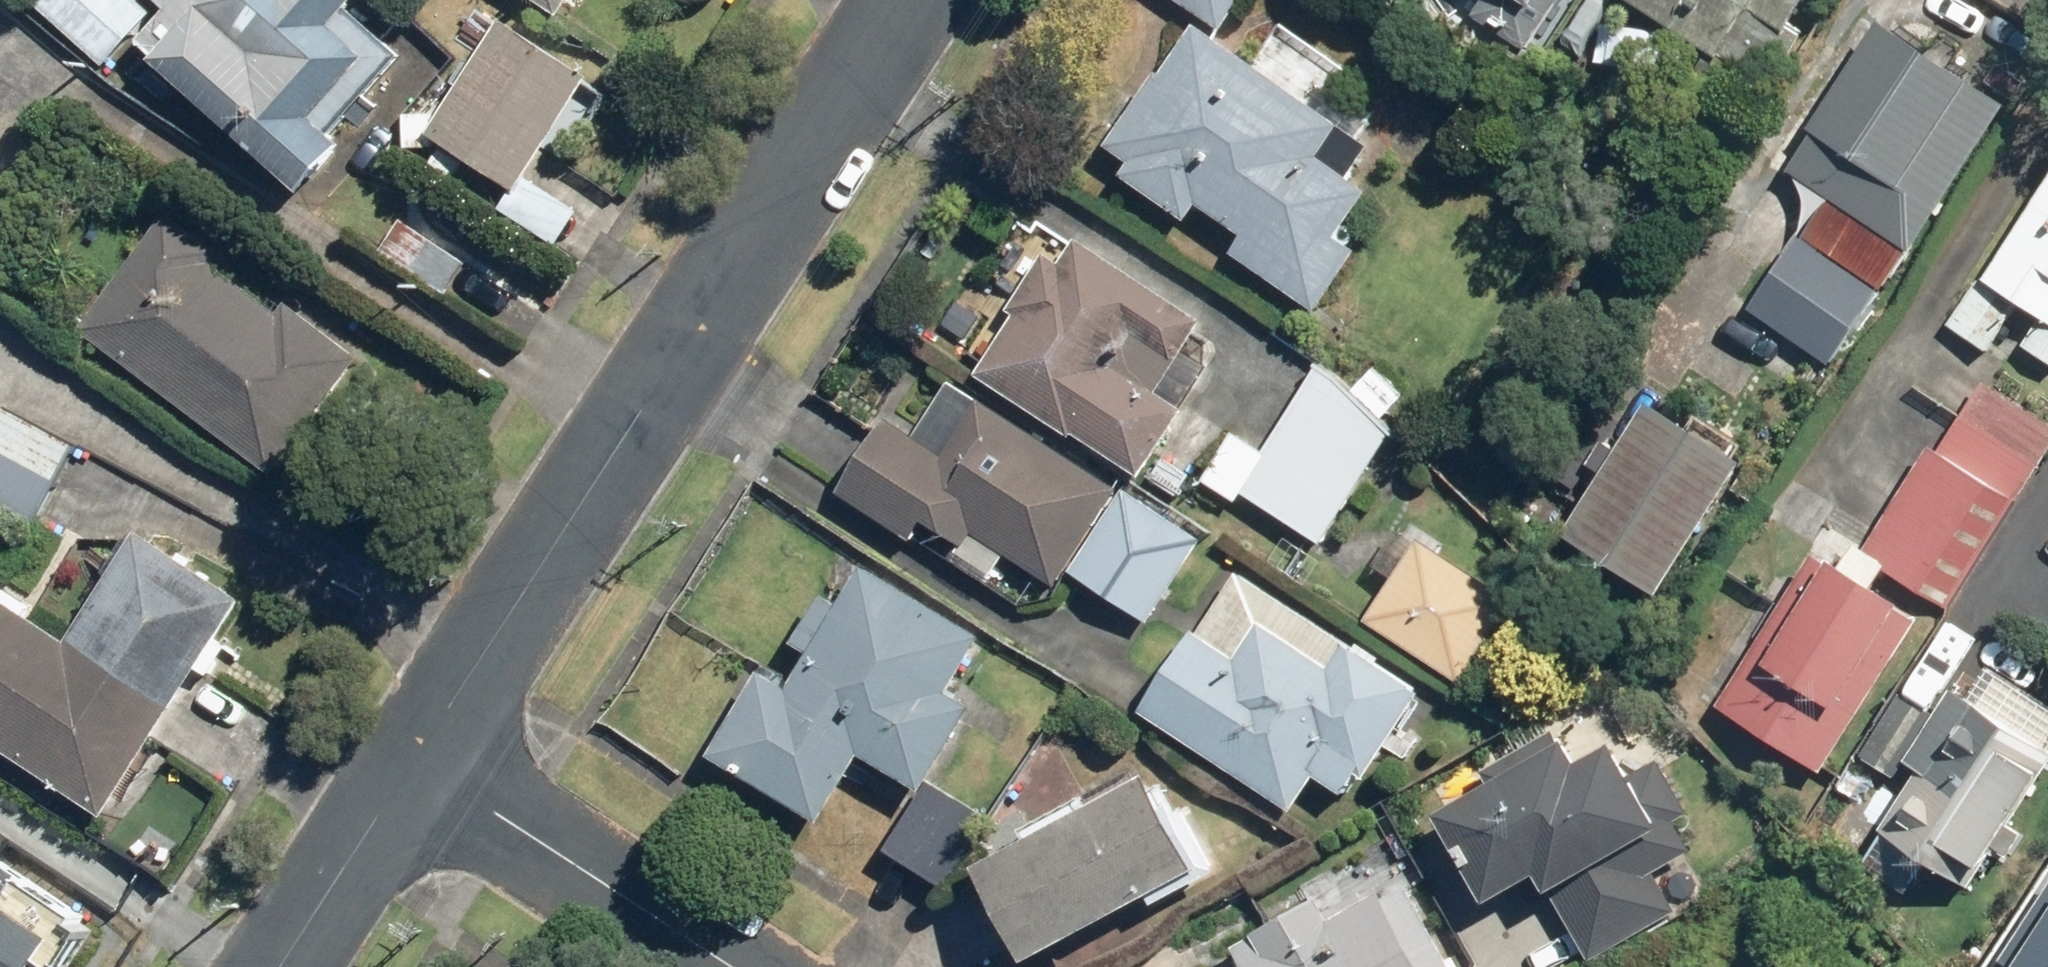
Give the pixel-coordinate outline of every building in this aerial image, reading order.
[(158,13),(142,0),(41,0),(37,5),(110,68),(158,13)] [(410,60),(360,15),(372,1),(371,0),(164,0),(175,10),(145,43),(166,62),(162,66),(313,199),(357,151),(341,137),(410,60)] [(569,19),(581,0),(539,0),(569,19)] [(1222,29),(1241,0),(1175,0),(1222,29)] [(1555,0),(1444,0),(1443,1),(1524,50),(1555,0)] [(1753,83),(1812,0),(1636,0),(1753,83)] [(535,179),(598,83),(509,25),(436,138),(519,191),(524,195),(535,179)] [(1185,26),(1102,146),(1129,164),(1117,181),(1182,226),(1194,209),(1238,239),(1226,256),(1314,316),(1355,256),(1336,243),(1368,197),(1348,183),(1369,152),(1185,26)] [(1787,169),(1910,251),(2006,108),(1882,26),(1787,169)] [(519,191),(505,211),(562,249),(586,213),(535,179),(524,195),(519,191)] [(1982,285),(2047,328),(2047,185),(1982,285)] [(170,215),(83,332),(277,475),(363,360),(289,306),(282,316),(213,265),(222,254),(170,215)] [(1875,293),(1799,241),(1751,310),(1827,362),(1875,293)] [(1203,326),(1076,246),(1060,271),(1043,260),(1007,315),(1013,319),(973,382),(1069,443),(1072,439),(1141,483),(1183,416),(1156,399),(1203,326)] [(1316,366),(1235,496),(1322,549),(1391,437),(1316,366)] [(1116,489),(949,383),(912,441),(882,422),(834,497),(907,543),(919,524),(961,551),(969,538),(1051,590),(1116,489)] [(1990,487),(2019,504),(2047,455),(2047,426),(1984,388),(1871,559),(1921,592),(1990,487)] [(1651,407),(1568,533),(1662,594),(1745,468),(1651,407)] [(5,408),(0,417),(0,504),(41,525),(82,449),(5,408)] [(1119,494),(1067,576),(1147,626),(1199,544),(1119,494)] [(1421,539),(1365,622),(1457,684),(1513,600),(1421,539)] [(151,540),(79,650),(0,599),(0,749),(116,824),(257,608),(151,540)] [(1811,558),(1720,706),(1826,770),(1916,622),(1811,558)] [(755,676),(705,763),(821,829),(858,763),(920,798),(969,711),(946,698),(980,639),(855,569),(785,693),(755,676)] [(1137,717),(1290,816),(1312,782),(1341,801),(1355,780),(1363,785),(1419,699),(1343,649),(1327,673),(1256,626),(1231,663),(1190,636),(1137,717)] [(2047,762),(2047,751),(1970,702),(1884,838),(1967,890),(2047,762)] [(1599,727),(1439,813),(1496,919),(1556,887),(1590,954),(1675,912),(1657,876),(1707,846),(1656,760),(1627,778),(1599,727)] [(1193,879),(1141,785),(981,872),(1032,966),(1193,879)] [(916,802),(883,855),(943,892),(988,819),(937,788),(925,807),(916,802)] [(60,853),(0,814),(0,920),(3,914),(15,922),(60,853)] [(1398,875),(1229,966),(1448,966),(1398,875)] [(2002,961),(2011,966),(2047,966),(2047,890),(2002,961)]
